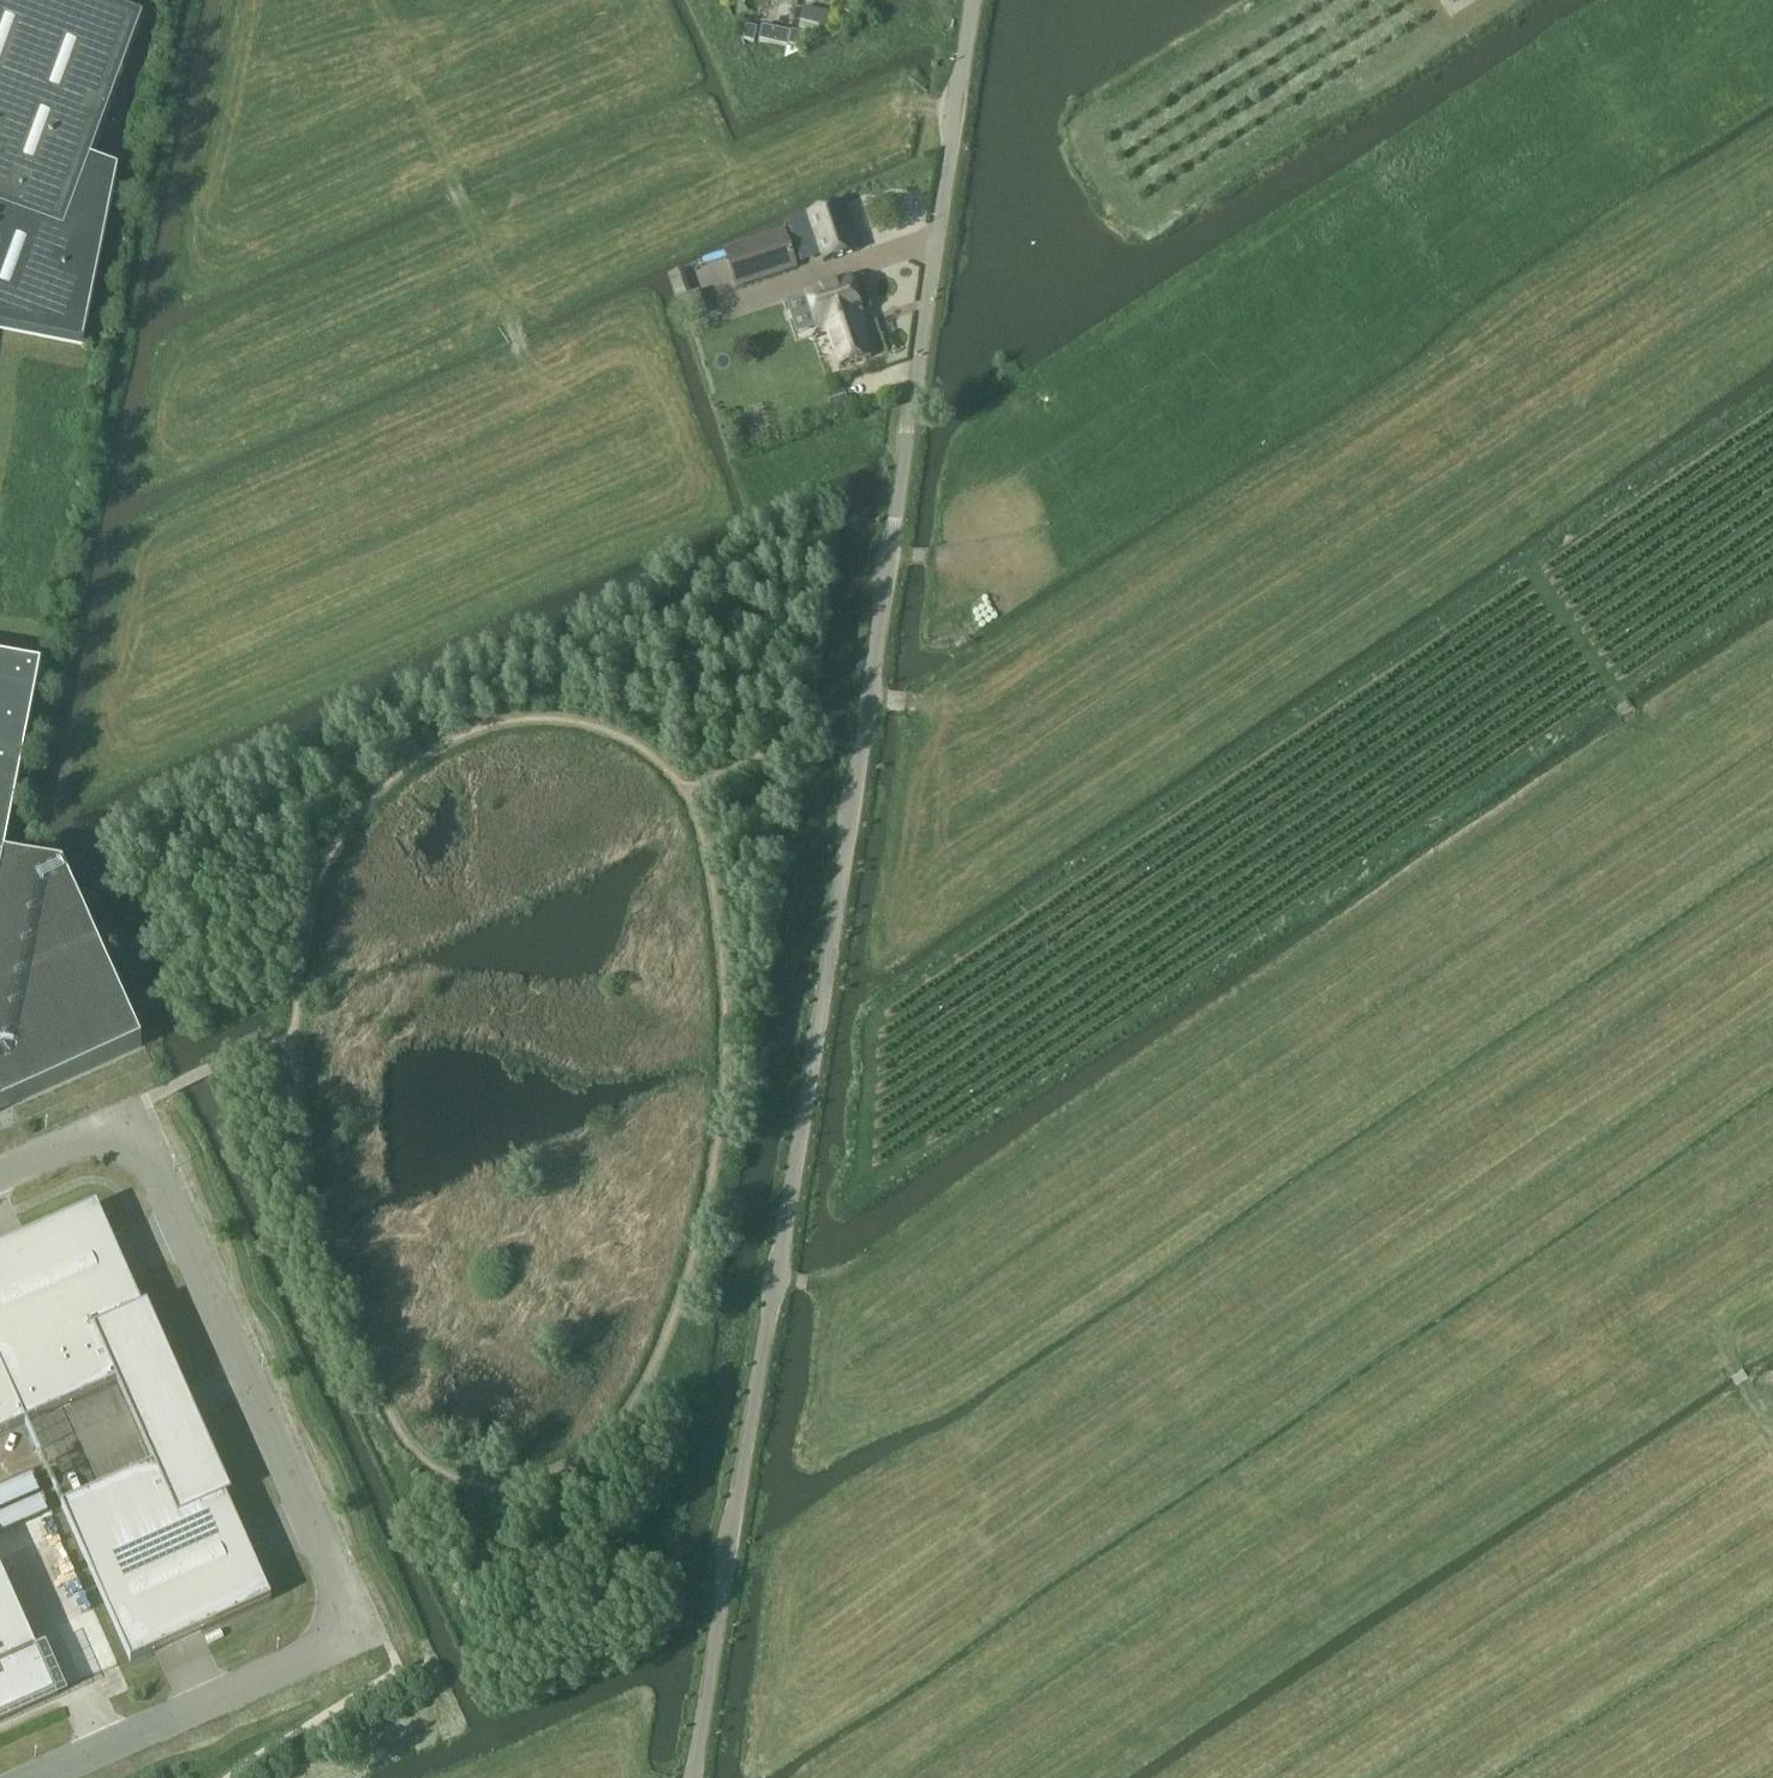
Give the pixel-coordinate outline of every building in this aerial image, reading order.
[(83,345),(118,171),(90,161),(143,19),(92,0),(0,0),(0,328),(83,345)] [(748,0),(730,0),(728,11),(745,15),(748,0)] [(827,30),(831,16),(803,9),(799,23),(819,28),(827,30)] [(817,35),(819,28),(799,23),(798,30),(817,35)] [(746,28),(743,41),(753,43),(756,30),(746,28)] [(786,48),(789,33),(761,28),(756,52),(770,55),(772,45),(786,48)] [(791,33),(788,46),(799,48),(801,35),(791,33)] [(808,216),(810,222),(822,258),(824,263),(856,253),(840,206),(808,216)] [(736,288),(795,268),(784,233),(724,253),(736,288)] [(846,280),(801,296),(814,333),(822,330),(837,370),(869,359),(854,318),(859,317),(846,280)] [(831,410),(847,404),(843,391),(827,396),(831,410)] [(7,1108),(16,1104),(25,1100),(34,1096),(43,1092),(52,1088),(61,1084),(70,1080),(79,1076),(88,1072),(97,1068),(106,1064),(115,1060),(124,1056),(133,1052),(142,1048),(140,1038),(135,1027),(131,1016),(126,1006),(121,995),(116,984),(111,973),(106,962),(101,951),(96,940),(92,930),(87,919),(82,908),(77,897),(72,886),(67,875),(63,871),(60,870),(56,869),(52,869),(49,868),(45,867),(41,866),(38,865),(34,865),(30,864),(27,863),(23,862),(19,862),(16,861),(12,860),(9,859),(8,853),(10,841),(12,829),(14,817),(16,805),(18,793),(20,781),(22,769),(24,757),(26,745),(29,733),(31,721),(33,709),(35,697),(37,685),(39,673),(32,665),(11,661),(0,658),(0,1111),(7,1108)] [(0,1248),(0,1436),(118,1383),(155,1465),(62,1507),(131,1663),(272,1601),(227,1499),(232,1497),(147,1305),(142,1308),(96,1206),(0,1248)] [(16,1713),(16,1714),(58,1695),(58,1693),(55,1694),(0,1569),(0,1720),(16,1713)] [(49,1650),(41,1653),(57,1690),(64,1687),(49,1650)]
